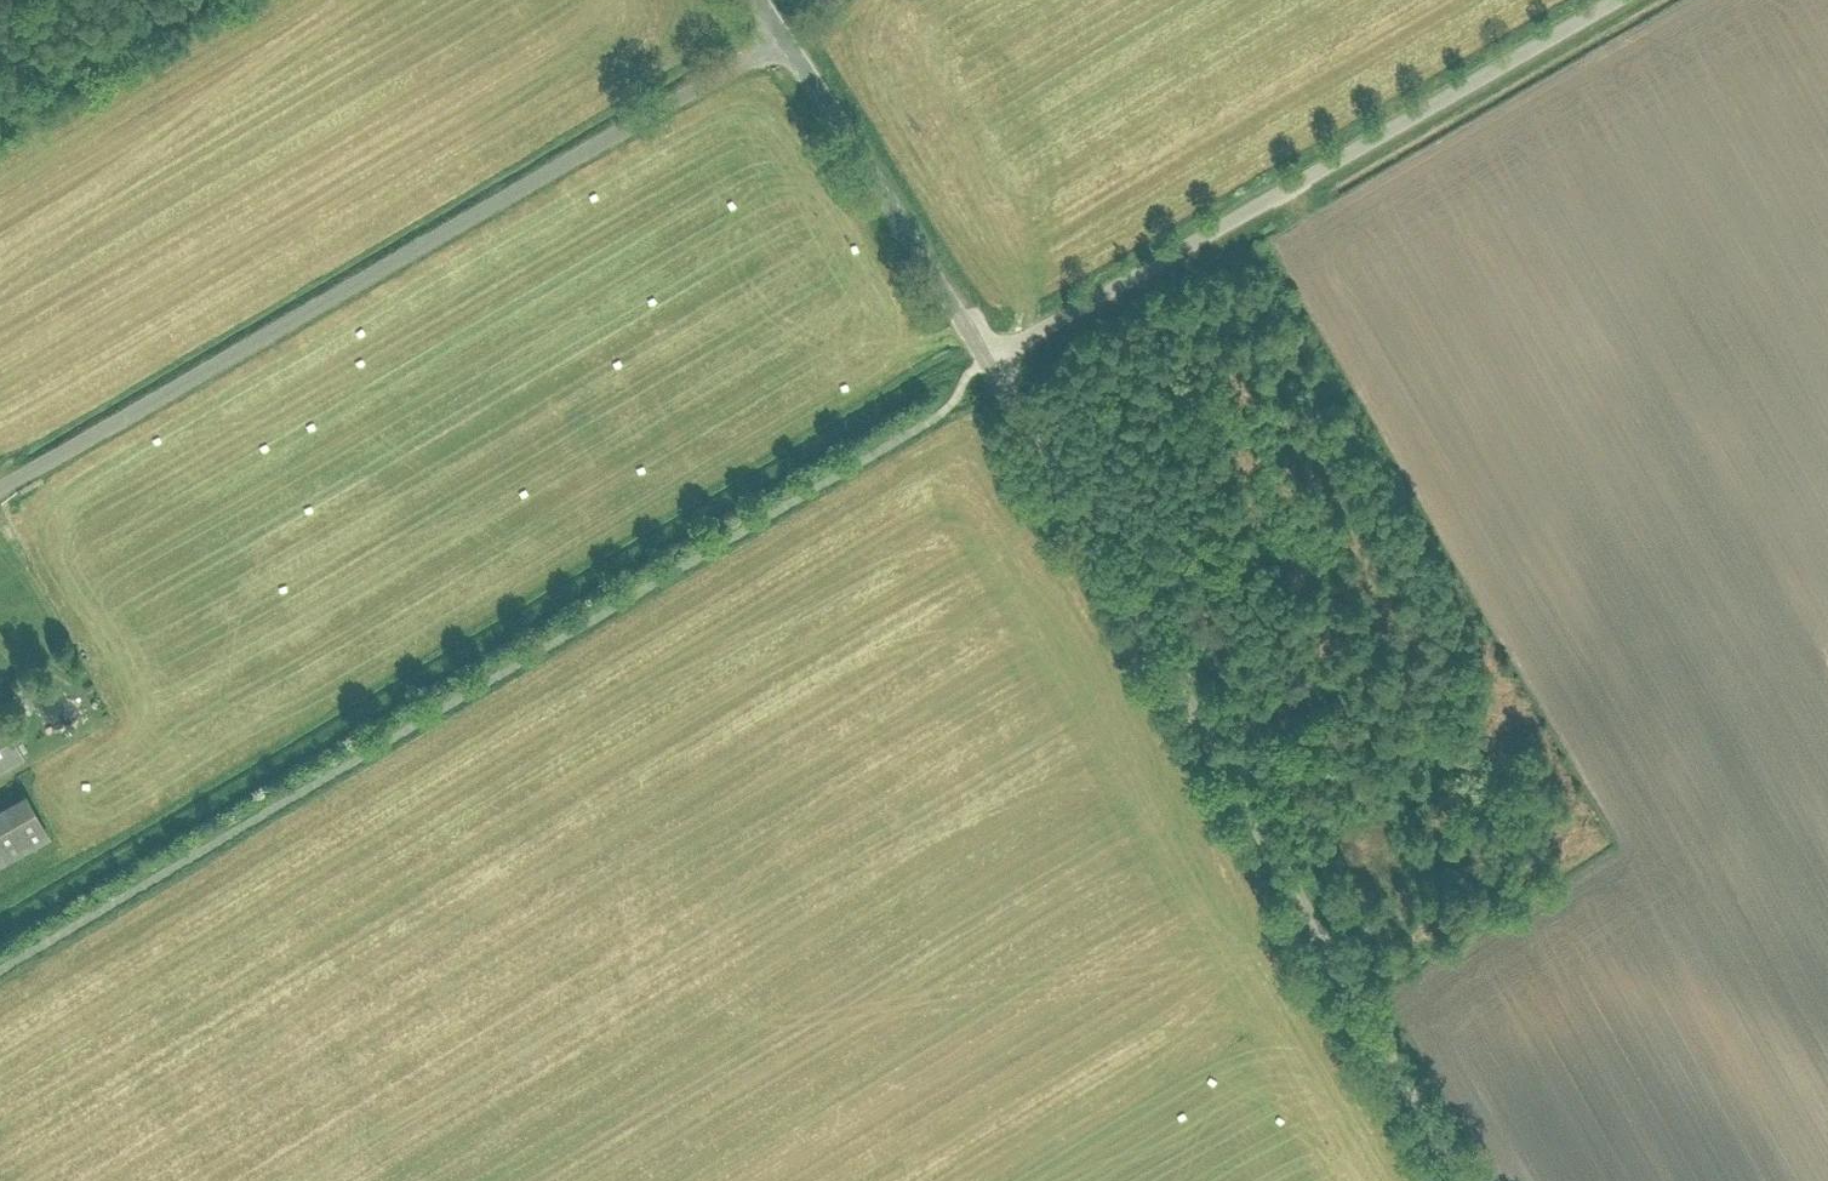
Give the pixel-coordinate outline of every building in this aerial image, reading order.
[(47,837),(23,793),(0,807),(0,863),(47,837)]
